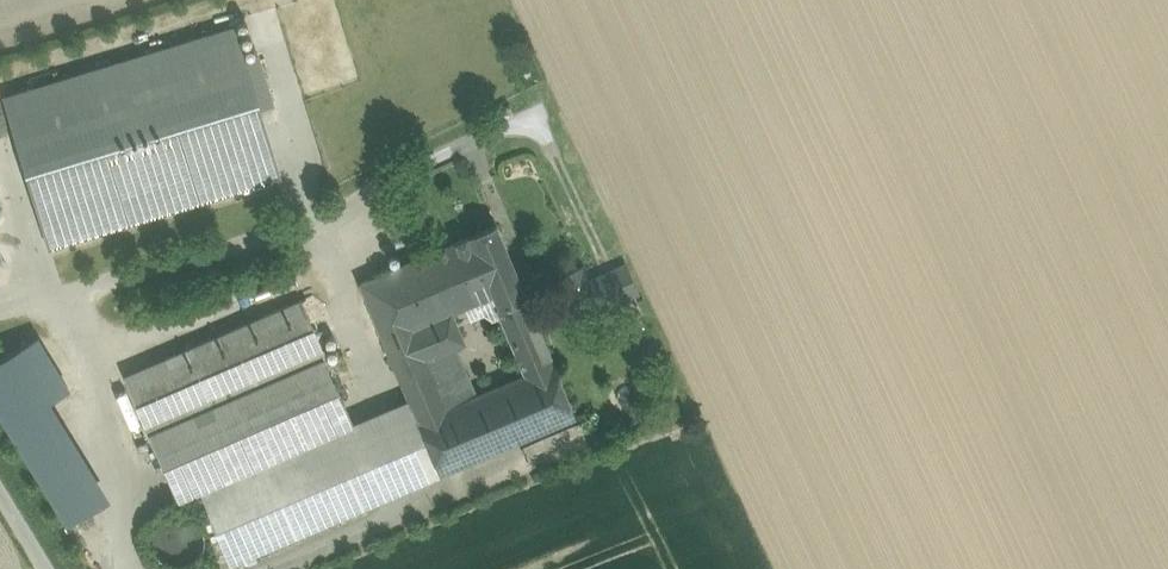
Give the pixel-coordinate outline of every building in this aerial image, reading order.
[(238,19),(7,88),(54,254),(282,186),(238,19)] [(496,225),(470,235),(498,307),(503,305),(526,296),(496,225)] [(498,307),(470,235),(360,283),(396,372),(464,344),(451,313),(465,306),(471,318),(498,307)] [(555,297),(566,324),(636,293),(625,266),(588,282),(581,269),(561,277),(567,292),(555,297)] [(553,363),(526,296),(503,305),(507,318),(504,319),(526,373),(553,363)] [(200,489),(353,422),(300,299),(124,376),(177,498),(200,489)] [(464,344),(396,372),(403,388),(458,365),(470,359),(464,344)] [(68,506),(106,482),(27,354),(0,370),(0,396),(68,506)] [(470,395),(458,365),(403,388),(408,399),(439,475),(576,417),(553,363),(526,373),(470,395)] [(230,563),(439,475),(408,399),(353,422),(200,489),(230,563)]
